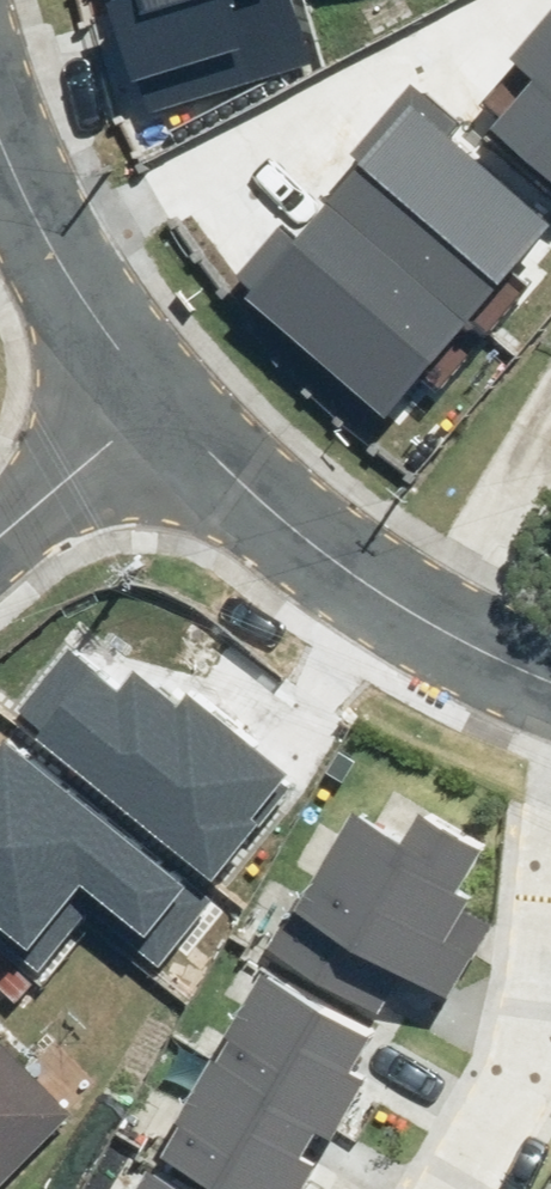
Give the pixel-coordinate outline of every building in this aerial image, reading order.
[(293,0),(127,0),(153,95),(307,53),(293,0)] [(550,177),(550,24),(475,114),(550,177)] [(387,419),(550,229),(550,218),(413,101),(244,297),(387,419)] [(14,716),(226,883),(309,778),(151,653),(130,679),(76,636),(14,716)] [(167,959),(224,890),(23,727),(0,755),(0,919),(53,962),(100,905),(167,959)] [(352,813),(270,950),(419,1039),(493,917),(456,895),(480,854),(419,818),(403,844),(352,813)] [(158,1156),(214,1188),(303,1188),(315,1168),(296,1157),(314,1127),(333,1139),(367,1082),(347,1070),(364,1042),(262,982),(158,1156)] [(69,1118),(0,1049),(0,1187),(69,1118)] [(549,1177),(542,1188),(550,1188),(550,1178),(549,1177)]
